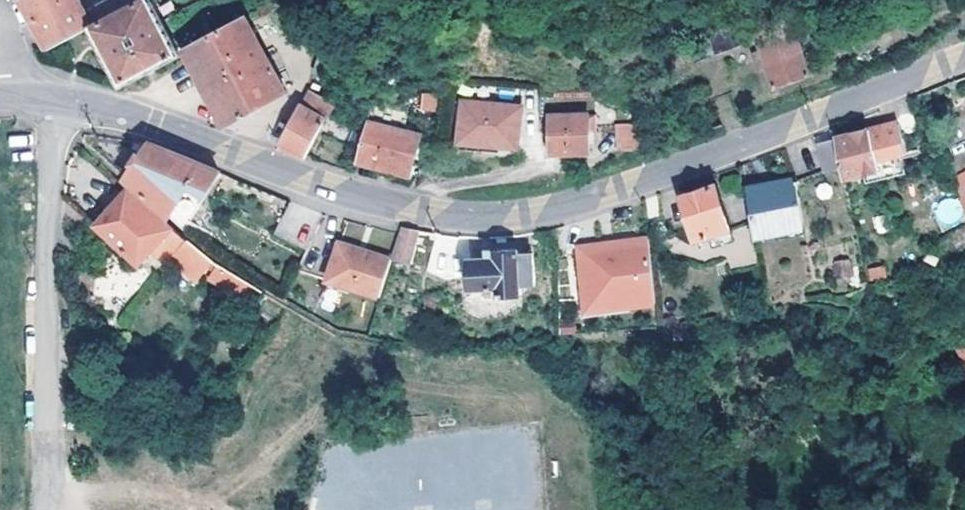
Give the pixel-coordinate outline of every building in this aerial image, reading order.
[(18,1),(31,25),(45,52),(84,31),(143,0),(110,0),(85,13),(78,0),(21,0),(18,1)] [(132,83),(178,58),(148,0),(143,0),(84,31),(109,75),(116,92),(132,83)] [(241,18),(232,0),(206,14),(202,23),(208,37),(241,18)] [(221,131),(284,97),(241,18),(208,37),(181,51),(221,131)] [(752,33),(756,44),(793,31),(790,21),(752,33)] [(683,43),(691,63),(736,45),(728,26),(683,43)] [(793,31),(756,44),(754,44),(757,52),(764,72),(770,89),(808,76),(793,31)] [(758,73),(764,72),(757,52),(751,54),(758,73)] [(680,57),(671,63),(675,68),(684,61),(680,57)] [(302,162),(309,147),(322,123),(325,123),(334,107),(307,93),(283,137),(275,152),(302,162)] [(453,113),(456,136),(457,154),(515,149),(513,109),(463,113),(453,113)] [(390,116),(375,112),(368,110),(364,123),(353,162),(371,167),(387,170),(406,174),(415,138),(402,134),(405,120),(390,116)] [(585,118),(548,118),(549,156),(586,155),(585,133),(585,118)] [(638,125),(614,126),(615,150),(642,147),(638,125)] [(839,169),(841,181),(877,172),(867,133),(833,141),(839,169)] [(839,169),(833,141),(814,145),(821,173),(839,169)] [(182,232),(215,174),(147,147),(139,161),(130,161),(123,170),(127,177),(124,181),(182,232)] [(950,181),(961,201),(964,210),(964,173),(950,181)] [(749,224),(751,240),(801,231),(792,181),(743,189),(749,224)] [(693,242),(749,224),(743,189),(718,199),(713,187),(679,198),(693,242)] [(207,262),(127,191),(94,228),(139,268),(149,256),(185,288),(207,262)] [(399,228),(397,234),(389,258),(407,263),(415,235),(417,231),(399,228)] [(655,307),(648,240),(624,243),(624,248),(602,251),(602,246),(577,249),(583,292),(606,290),(608,311),(655,307)] [(624,243),(602,246),(602,251),(624,248),(624,243)] [(326,281),(377,298),(388,261),(337,245),(326,281)] [(517,253),(484,255),(483,262),(466,262),(466,299),(496,297),(496,300),(500,300),(500,297),(518,297),(518,288),(531,288),(530,255),(516,255),(517,253)] [(835,279),(848,278),(847,264),(833,265),(835,279)] [(606,290),(583,292),(585,313),(608,311),(606,290)] [(960,371),(964,370),(964,348),(956,350),(960,371)]
